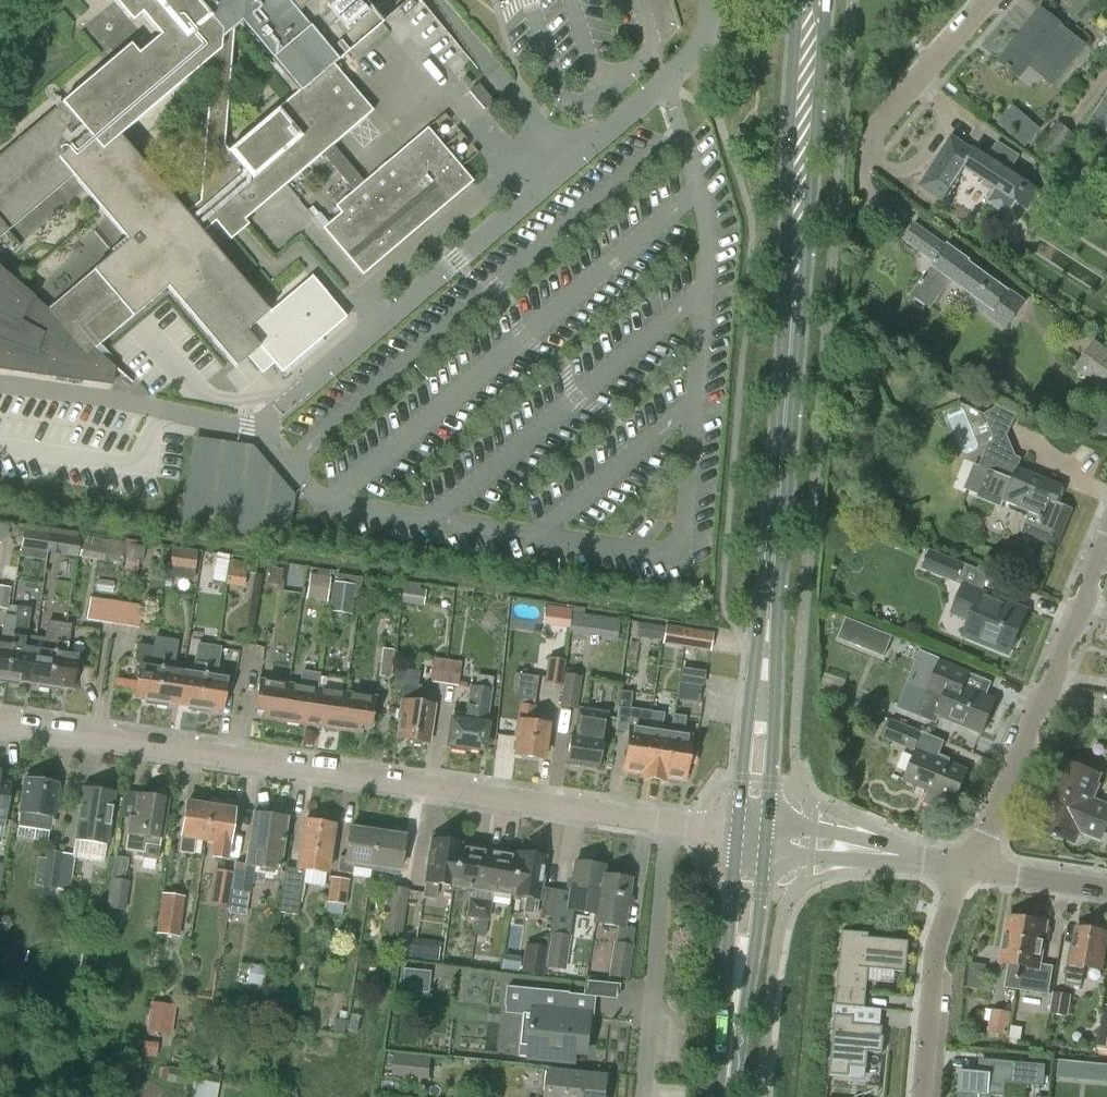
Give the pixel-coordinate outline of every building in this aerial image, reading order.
[(346,318),(311,277),(268,313),(202,234),(217,222),(225,231),(240,219),(243,222),(323,153),(335,144),(373,112),(334,66),(382,26),(360,0),(112,0),(132,24),(141,16),(159,37),(138,55),(130,46),(0,156),(0,239),(62,185),(37,301),(0,269),(0,367),(113,382),(113,381),(110,380),(112,369),(131,385),(132,383),(94,351),(167,289),(235,369),(247,359),(260,348),(281,373),(346,318)] [(1084,45),(1059,27),(1060,26),(1039,10),(1000,63),(1021,78),(1037,56),(1062,74),(1084,45)] [(478,84),(469,92),(484,110),(493,102),(478,84)] [(1091,122),(1106,133),(1106,97),(1091,122)] [(1040,128),(1026,117),(1010,135),(1024,147),(1040,128)] [(1073,134),(1057,121),(1037,146),(1053,159),(1073,134)] [(335,207),(340,214),(322,229),(362,276),(473,182),(428,128),(365,179),(335,144),(323,153),(355,190),(335,207)] [(947,145),(922,186),(943,200),(964,168),(994,188),(984,203),(1007,217),(1017,203),(1026,209),(1038,192),(1008,172),(1018,156),(997,142),(987,158),(975,150),(973,153),(964,147),(960,154),(947,145)] [(251,215),(278,247),(315,217),(324,227),(327,225),(291,182),(251,215)] [(949,278),(972,294),(966,302),(1005,330),(1026,301),(1005,286),(1002,290),(965,262),(966,260),(947,246),(946,249),(916,227),(906,240),(933,259),(932,260),(935,263),(911,295),(928,307),(930,304),(934,304),(939,297),(937,295),(949,278)] [(1106,394),(1106,350),(1094,340),(1073,370),(1106,394)] [(1101,408),(1097,435),(1106,437),(1106,409),(1101,408)] [(980,490),(978,497),(1003,507),(1005,502),(1029,512),(1021,532),(1058,547),(1074,509),(1057,502),(1064,486),(1018,467),(1021,459),(1016,457),(1007,437),(988,444),(979,467),(971,470),(967,477),(971,487),(980,490)] [(296,497),(257,447),(193,439),(179,530),(289,544),(296,497)] [(9,538),(10,523),(0,522),(0,538),(9,538)] [(47,553),(50,534),(21,530),(20,539),(18,549),(47,553)] [(47,553),(76,558),(78,538),(50,534),(47,553)] [(76,558),(123,565),(127,543),(80,536),(80,539),(78,538),(76,558)] [(127,543),(123,565),(124,565),(125,559),(142,562),(144,546),(127,543)] [(172,549),(170,566),(176,567),(175,575),(195,577),(198,553),(172,549)] [(957,582),(964,564),(929,550),(922,568),(957,582)] [(211,580),(224,583),(229,561),(215,558),(211,580)] [(258,564),(230,560),(226,587),(240,588),(242,573),(257,575),(258,564)] [(311,574),(307,598),(329,601),(332,577),(311,574)] [(333,582),(329,612),(351,615),(353,598),(358,598),(361,578),(336,574),(335,582),(333,582)] [(72,599),(73,584),(53,582),(51,597),(72,599)] [(400,603),(423,606),(425,591),(419,590),(419,585),(404,583),(403,587),(402,587),(400,603)] [(1027,611),(963,585),(954,607),(971,614),(963,636),(1009,655),(1011,650),(1014,648),(1018,639),(1017,635),(1027,611)] [(5,680),(16,608),(8,607),(10,587),(0,586),(0,609),(3,610),(0,638),(0,679),(5,680)] [(86,620),(113,625),(117,602),(89,598),(86,620)] [(113,625),(127,627),(130,604),(117,602),(113,625)] [(130,604),(127,627),(139,628),(142,606),(130,604)] [(546,625),(572,625),(573,605),(547,605),(546,625)] [(5,680),(28,683),(35,637),(27,636),(30,609),(16,608),(5,680)] [(621,635),(623,617),(574,613),(573,631),(621,635)] [(838,639),(884,657),(892,637),(846,619),(838,639)] [(28,683),(49,686),(58,623),(47,622),(45,639),(35,637),(28,683)] [(58,623),(49,686),(71,690),(76,657),(67,656),(71,625),(58,623)] [(686,631),(683,647),(711,652),(713,635),(686,631)] [(134,699),(156,702),(165,639),(154,638),(152,648),(136,645),(133,661),(139,667),(134,699)] [(156,702),(179,706),(183,674),(173,672),(177,641),(165,639),(156,702)] [(179,706),(200,709),(210,646),(196,644),(192,675),(183,674),(179,706)] [(210,646),(200,709),(220,712),(226,680),(216,679),(221,647),(210,646)] [(389,683),(390,683),(393,649),(380,647),(377,677),(390,679),(389,683)] [(393,649),(390,683),(403,684),(400,701),(398,720),(401,720),(398,739),(427,743),(433,706),(419,704),(421,686),(415,686),(417,675),(393,672),(394,649),(393,649)] [(429,683),(442,685),(445,660),(433,658),(429,683)] [(547,658),(543,684),(561,687),(565,660),(547,658)] [(445,660),(442,685),(457,687),(461,662),(445,660)] [(939,662),(928,690),(916,717),(936,725),(940,716),(984,733),(984,732),(983,731),(995,703),(996,704),(996,702),(963,689),(969,674),(939,662)] [(538,677),(514,674),(512,690),(521,691),(517,721),(515,738),(517,739),(515,756),(542,760),(547,725),(533,723),(538,677)] [(559,707),(576,710),(581,678),(564,675),(559,707)] [(454,712),(452,721),(448,746),(451,746),(451,750),(464,751),(465,748),(482,751),(493,678),(477,676),(476,686),(469,685),(465,714),(454,712)] [(262,718),(282,721),(288,687),(258,682),(254,710),(263,712),(262,718)] [(676,700),(698,704),(701,687),(678,684),(676,700)] [(282,721),(311,725),(316,691),(288,687),(282,721)] [(311,725),(340,730),(345,696),(316,691),(311,725)] [(618,691),(617,708),(629,710),(630,692),(618,691)] [(345,696),(340,730),(359,733),(360,726),(370,728),(374,700),(345,696)] [(577,768),(579,766),(598,768),(605,714),(580,710),(576,737),(569,736),(565,764),(568,764),(569,768),(577,768)] [(641,778),(642,778),(651,712),(639,711),(636,731),(629,730),(623,771),(626,772),(626,775),(628,778),(636,779),(639,777),(639,774),(642,774),(641,778)] [(664,781),(664,778),(664,777),(670,736),(662,734),(665,714),(651,712),(642,778),(664,781)] [(664,777),(664,778),(667,778),(667,781),(669,784),(677,786),(680,783),(680,780),(684,780),(686,763),(695,764),(696,754),(688,752),(690,738),(681,737),(685,717),(673,715),(670,736),(664,777)] [(891,720),(883,739),(914,751),(921,732),(891,720)] [(925,802),(945,810),(950,798),(955,800),(967,770),(917,751),(906,781),(930,790),(925,802)] [(1038,827),(1074,842),(1078,833),(1101,843),(1106,829),(1106,803),(1092,797),(1098,784),(1095,783),(1099,775),(1065,761),(1038,827)] [(19,813),(17,827),(50,832),(57,785),(25,779),(19,813)] [(115,794),(82,788),(74,840),(107,845),(115,794)] [(4,830),(10,790),(0,789),(0,829),(4,830)] [(138,797),(134,819),(130,819),(125,852),(143,854),(142,858),(157,861),(167,801),(164,801),(161,796),(154,795),(149,798),(138,797)] [(195,839),(204,841),(211,800),(210,799),(209,808),(185,804),(178,853),(193,855),(195,839)] [(211,800),(204,841),(213,842),(210,859),(226,862),(233,811),(231,811),(232,803),(211,800)] [(227,909),(226,912),(245,916),(253,868),(278,871),(286,820),(253,814),(245,866),(234,864),(232,873),(233,873),(227,909)] [(301,884),(324,887),(328,860),(334,826),(303,822),(298,856),(296,870),(284,868),(278,912),(297,915),(301,884)] [(352,875),(354,865),(367,867),(372,832),(349,829),(345,858),(340,858),(337,873),(352,875)] [(372,832),(367,867),(398,871),(404,837),(372,832)] [(438,884),(448,886),(454,845),(432,841),(423,898),(435,899),(438,884)] [(466,917),(474,918),(484,853),(460,850),(460,846),(454,845),(448,886),(470,889),(466,917)] [(57,889),(61,854),(45,852),(44,859),(36,858),(33,886),(42,887),(40,896),(53,898),(55,889),(57,889)] [(484,853),(474,918),(488,920),(492,893),(508,895),(514,858),(484,853)] [(74,856),(61,854),(57,889),(69,891),(74,856)] [(515,858),(514,858),(508,895),(525,897),(523,914),(535,916),(538,899),(544,859),(515,855),(515,858)] [(106,909),(125,912),(130,882),(124,881),(128,858),(115,856),(106,909)] [(567,911),(594,915),(601,867),(575,863),(567,911)] [(601,867),(594,915),(595,915),(594,923),(622,928),(630,880),(602,876),(603,867),(601,867)] [(207,905),(227,909),(233,873),(232,873),(213,869),(207,905)] [(326,904),(344,907),(348,881),(330,879),(326,904)] [(408,889),(389,886),(382,932),(401,935),(408,889)] [(184,897),(161,894),(155,935),(179,938),(184,897)] [(1009,917),(1001,964),(1008,965),(1004,988),(1007,988),(1015,990),(1017,990),(1028,920),(1009,917)] [(1047,923),(1028,920),(1017,990),(1048,995),(1053,966),(1040,964),(1047,923)] [(38,938),(50,940),(53,923),(41,921),(38,938)] [(1073,947),(1071,947),(1068,965),(1065,983),(1082,986),(1085,968),(1101,970),(1106,934),(1076,928),(1073,947)] [(842,932),(837,988),(867,991),(869,969),(906,972),(909,942),(863,938),(864,934),(842,932)] [(546,968),(565,971),(570,936),(551,933),(546,968)] [(613,943),(608,977),(627,981),(633,946),(613,943)] [(524,944),(520,974),(543,977),(547,947),(524,944)] [(410,959),(441,960),(441,947),(410,946),(410,959)] [(406,991),(431,991),(431,969),(406,969),(406,991)] [(525,1009),(519,1056),(572,1062),(573,1052),(586,1054),(590,1015),(569,1012),(571,993),(507,986),(505,1007),(525,1009)] [(1049,1014),(1067,1017),(1071,995),(1052,992),(1049,1014)] [(150,1002),(146,1032),(172,1035),(176,1006),(150,1002)] [(1007,1036),(1011,1014),(1003,1012),(985,1010),(984,1021),(989,1021),(987,1034),(1007,1036)] [(834,1015),(829,1075),(830,1075),(848,1076),(849,1067),(866,1068),(868,1052),(883,1053),(884,1036),(882,1036),(883,1027),(853,1024),(854,1017),(834,1015)] [(1023,1039),(1026,1026),(1012,1023),(1009,1036),(1023,1039)] [(393,1076),(430,1080),(432,1057),(395,1054),(393,1076)] [(957,1096),(991,1096),(1004,1096),(1005,1084),(1044,1087),(1045,1065),(987,1060),(986,1073),(978,1073),(959,1071),(957,1093),(958,1093),(957,1096)] [(1097,1064),(1095,1078),(1106,1080),(1106,1065),(1097,1064)] [(168,1068),(166,1082),(217,1090),(219,1076),(168,1068)] [(605,1078),(551,1073),(549,1096),(603,1096),(605,1078)]
